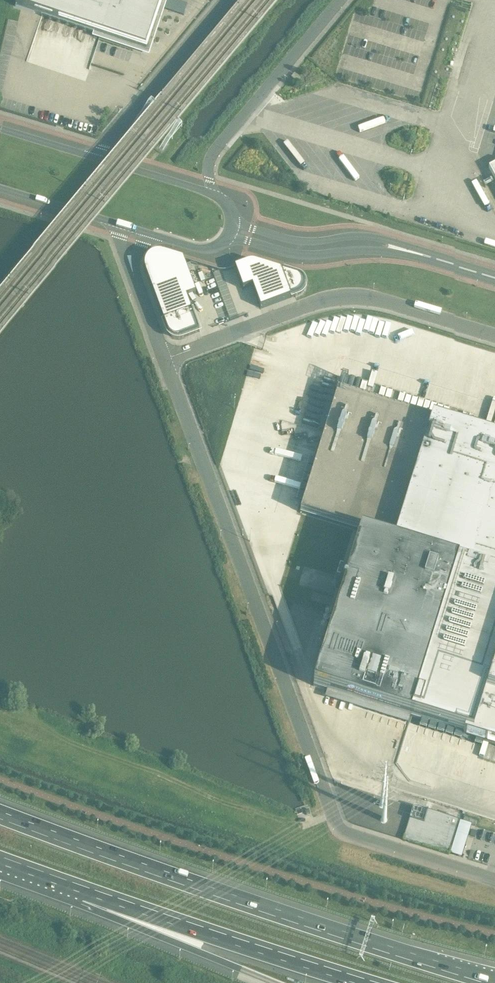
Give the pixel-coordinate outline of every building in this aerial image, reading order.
[(16,8),(102,37),(114,0),(18,0),(16,8)] [(159,8),(162,0),(134,0),(159,8)] [(294,75),(291,79),(297,84),(300,80),(294,75)] [(145,266),(145,269),(145,271),(146,273),(168,333),(169,336),(172,339),(175,340),(179,340),(180,340),(183,340),(200,333),(187,299),(197,296),(184,261),(163,255),(161,254),(158,254),(156,254),(154,255),(151,256),(150,258),(148,260),(146,262),(146,264),(145,266)] [(249,264),(235,269),(243,292),(253,288),(261,311),(292,299),(299,297),(300,296),(302,295),(303,293),(304,292),(305,290),(305,288),(305,286),(305,284),(304,282),(303,281),(302,279),(300,278),(298,277),(255,264),(254,264),(253,264),(251,264),(250,264),(249,264)] [(300,513),(361,531),(313,686),(494,743),(494,440),(338,391),(300,513)] [(459,821),(413,807),(403,840),(449,854),(459,821)]
